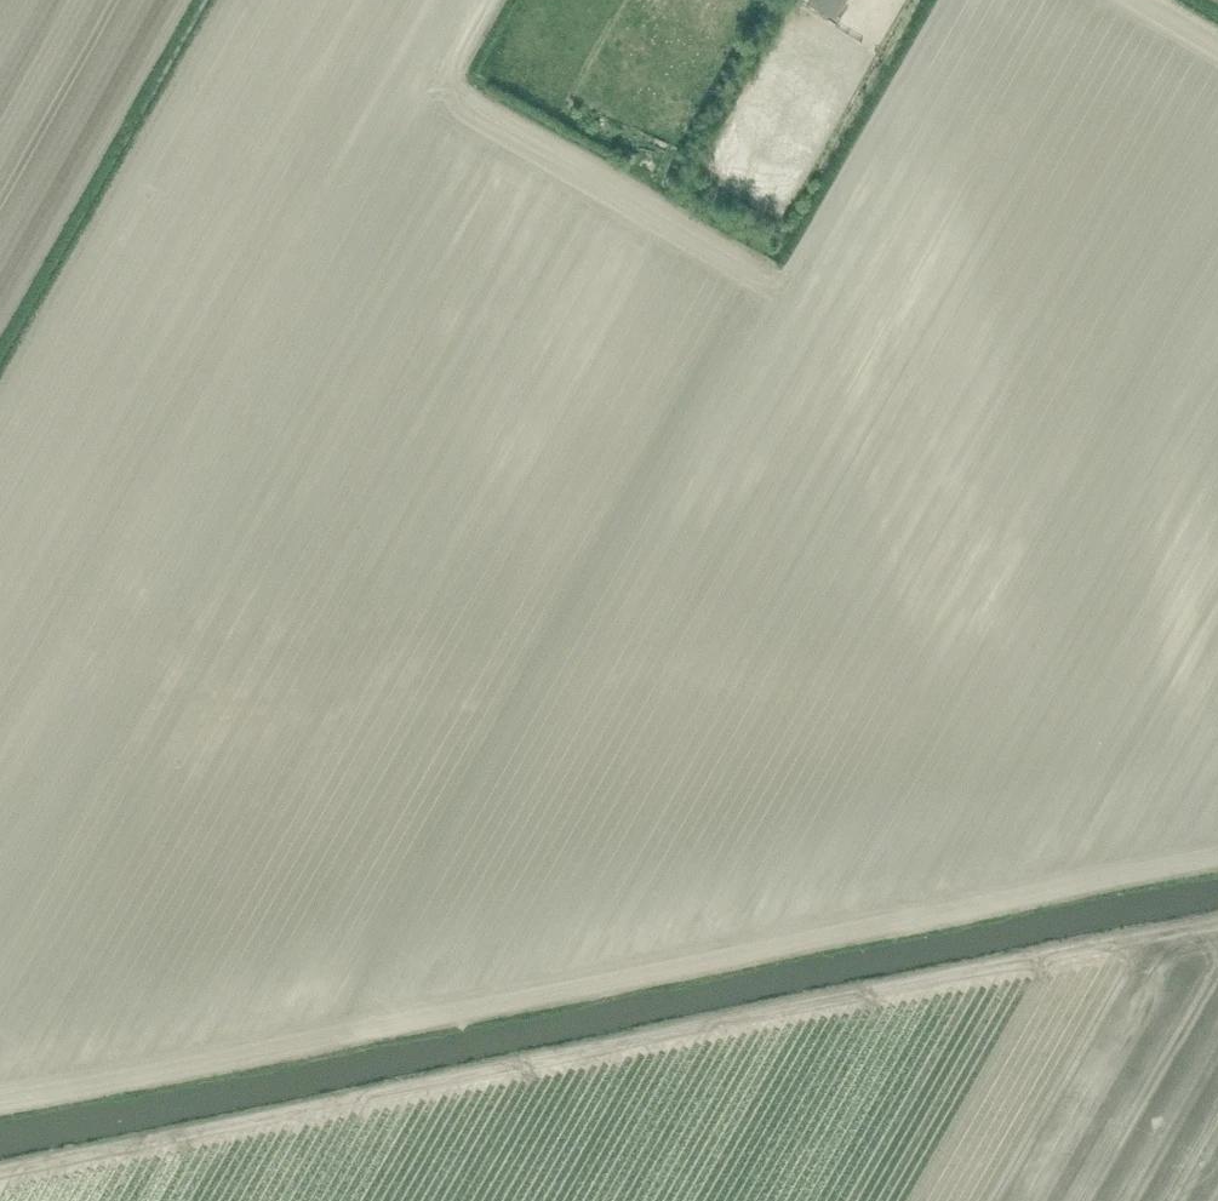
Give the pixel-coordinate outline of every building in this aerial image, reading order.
[(809,2),(837,19),(848,0),(809,0),(809,2)]
